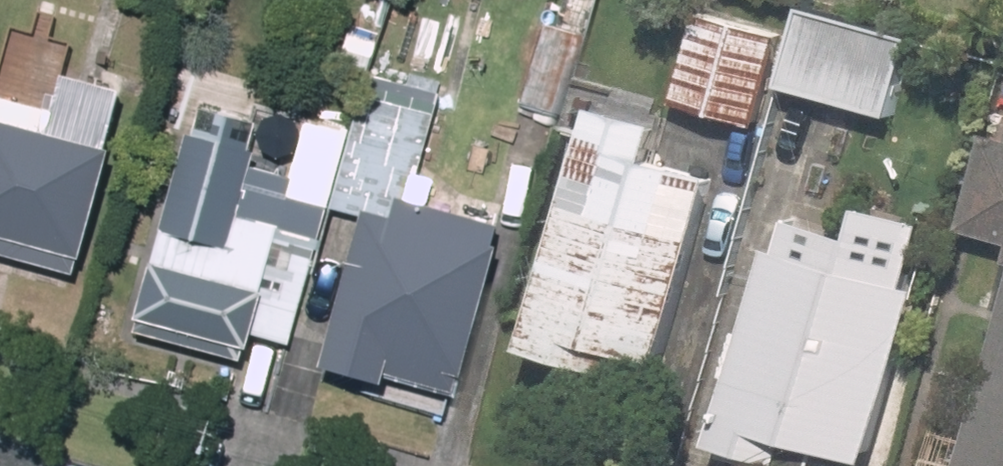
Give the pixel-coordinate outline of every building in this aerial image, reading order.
[(545,22),(520,103),(563,115),(597,0),(565,0),(558,26),(545,22)] [(919,37),(807,6),(786,81),(898,112),(919,37)] [(783,34),(704,12),(679,101),(758,123),(783,34)] [(377,42),(352,35),(343,68),(369,75),(377,42)] [(0,96),(0,256),(73,277),(127,92),(66,75),(55,112),(0,96)] [(437,94),(370,75),(332,207),(362,215),(320,366),(384,384),(387,373),(454,392),(501,225),(408,199),(437,94)] [(665,122),(600,104),(533,346),(612,367),(618,345),(668,359),(720,173),(656,155),(665,122)] [(990,132),(965,227),(1002,237),(1002,136),(990,132)] [(298,168),(186,137),(136,317),(246,348),(250,333),(290,344),(318,244),(279,233),(298,168)] [(830,262),(776,247),(721,440),(795,461),(802,436),(876,457),(925,287),(913,284),(918,267),(835,244),(830,262)] [(964,465),(1002,465),(1002,323),(964,465)]
